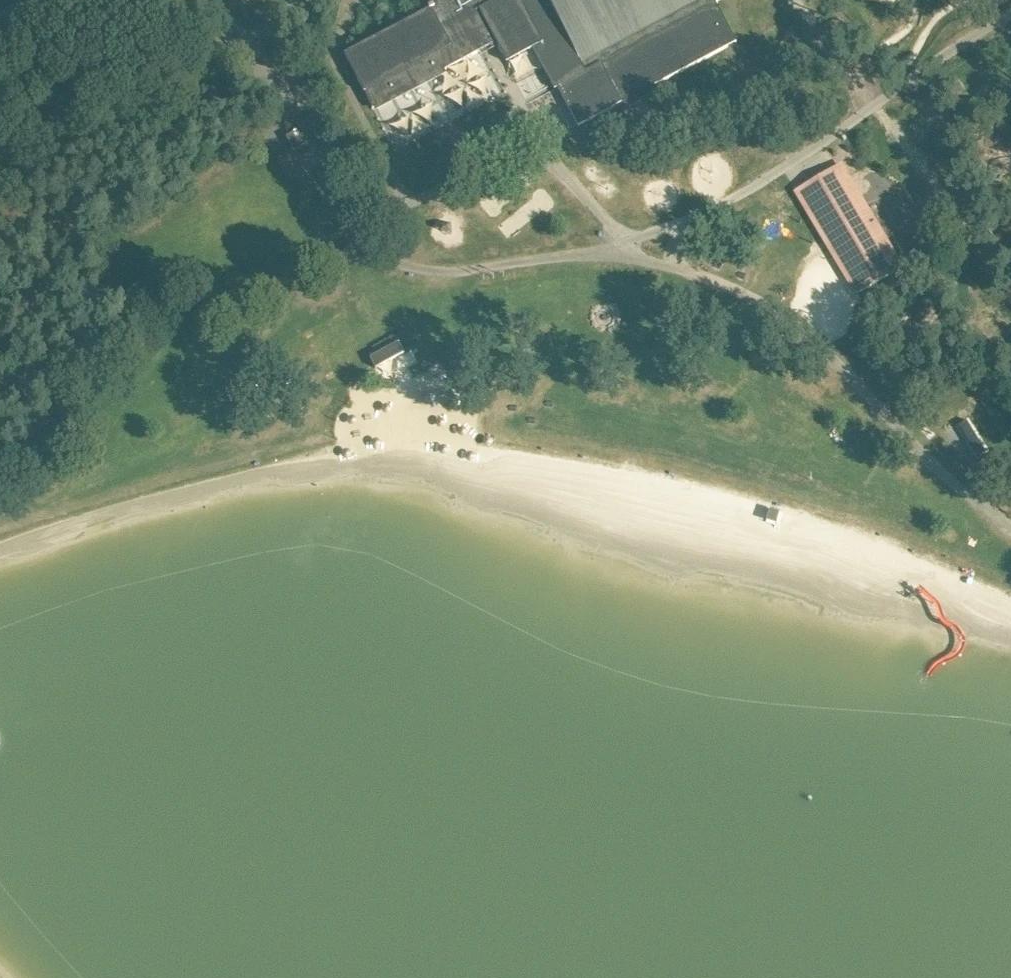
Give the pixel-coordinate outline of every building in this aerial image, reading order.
[(429,9),(344,54),(375,111),(446,74),(445,70),(483,50),(485,54),(498,47),(505,61),(532,47),(554,88),(558,86),(579,125),(621,103),(625,110),(659,92),(655,85),(736,42),(716,4),(723,0),(425,0),(429,9)] [(795,191),(856,294),(904,265),(843,162),(795,191)] [(398,342),(370,358),(376,368),(404,353),(398,342)] [(950,423),(975,447),(985,437),(961,412),(950,423)]
